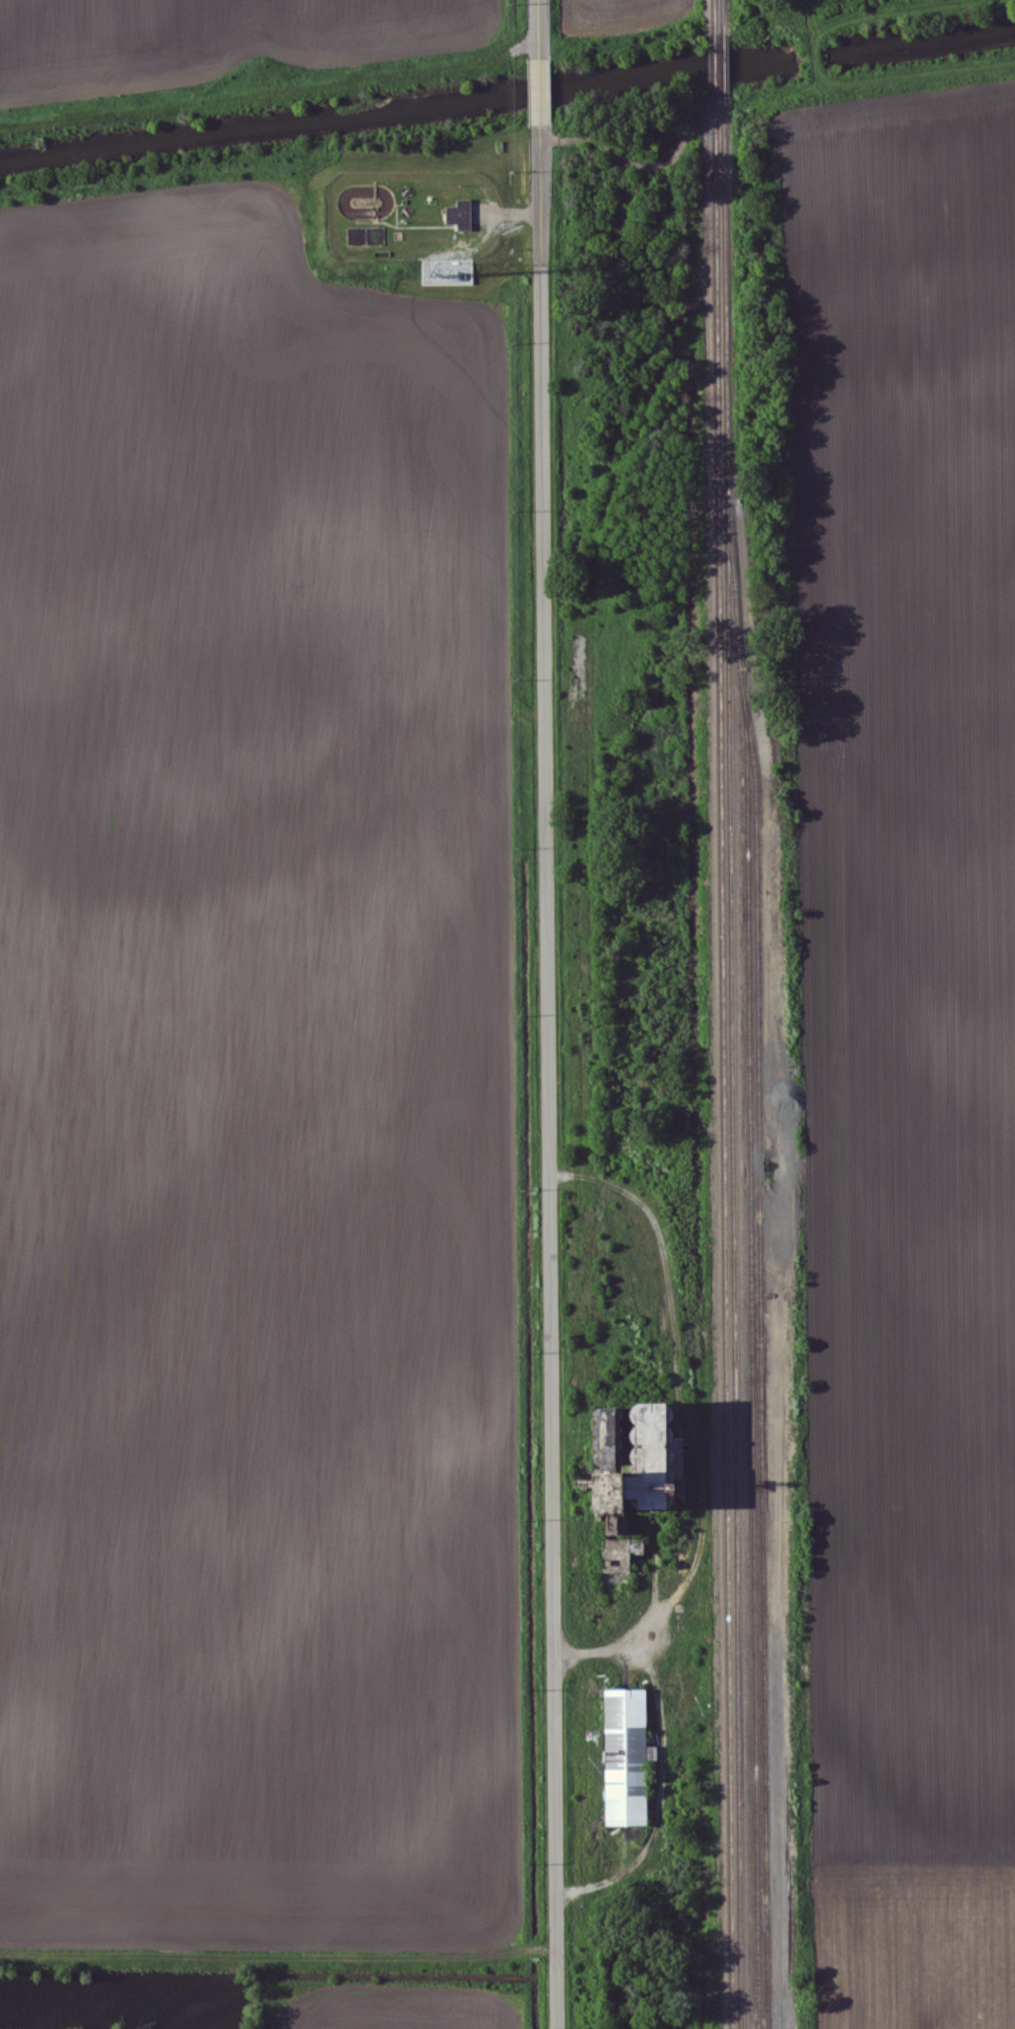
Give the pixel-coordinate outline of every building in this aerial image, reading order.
[(447,206),(448,224),(458,224),(458,219),(469,218),(469,208),(466,208),(466,205),(447,206)] [(606,1828),(646,1827),(646,1758),(646,1691),(605,1691),(606,1828)]
